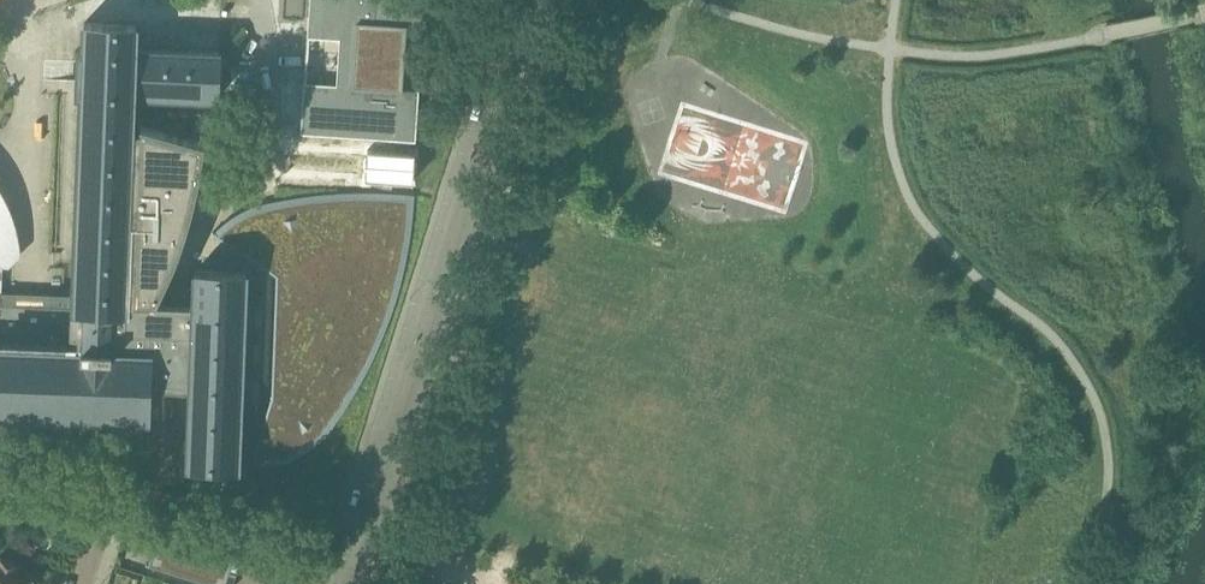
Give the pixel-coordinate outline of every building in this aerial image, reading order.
[(301,133),(416,140),(419,90),(403,89),(407,26),(422,27),(423,28),(425,0),(310,0),(308,36),(341,38),(338,85),(305,83),(302,119),(301,133)] [(148,417),(149,386),(190,388),(189,430),(188,465),(239,467),(240,446),(257,446),(251,468),(252,468),(253,468),(255,463),(266,463),(282,460),(299,453),(313,444),(325,431),(335,418),(344,404),(353,389),(361,374),(369,359),(376,344),(383,328),(388,312),(393,295),(398,279),(402,262),(405,246),(408,229),(409,212),(410,199),(398,198),(381,197),(364,197),(347,197),(330,198),(313,200),(296,202),(280,205),(263,208),(247,214),(231,223),(218,235),(214,232),(212,233),(247,256),(247,273),(195,271),(195,288),(168,280),(170,275),(171,271),(173,266),(175,261),(177,257),(179,252),(180,247),(182,243),(183,238),(185,233),(186,229),(188,224),(189,219),(191,214),(192,209),(193,205),(194,200),(195,195),(197,190),(198,185),(199,180),(200,176),(201,171),(201,166),(202,161),(203,156),(204,151),(205,146),(205,141),(190,137),(190,136),(190,134),(190,133),(190,132),(190,130),(190,129),(190,127),(190,126),(189,125),(189,123),(189,122),(189,120),(189,119),(189,118),(189,116),(188,115),(188,114),(188,112),(188,111),(188,109),(187,108),(187,107),(187,105),(187,104),(187,102),(186,101),(186,100),(186,98),(186,97),(218,98),(218,97),(220,52),(219,52),(136,49),(137,25),(84,23),(83,49),(78,49),(78,62),(77,80),(77,94),(81,94),(76,225),(74,295),(0,293),(0,411),(148,417)] [(1,264),(16,250),(16,244),(15,238),(14,233),(12,227),(10,221),(9,215),(6,210),(4,205),(1,199),(0,197),(0,264),(1,264)] [(174,521),(176,522),(172,537),(156,532),(155,536),(158,536),(149,564),(147,563),(146,564),(209,583),(226,583),(229,574),(229,573),(236,575),(237,574),(230,571),(232,563),(234,564),(235,562),(233,561),(236,551),(238,544),(240,545),(242,540),(218,533),(219,531),(221,532),(222,530),(197,522),(196,524),(199,525),(198,527),(175,519),(174,521)] [(35,581),(32,580),(32,577),(16,572),(19,564),(0,558),(0,559),(0,583),(34,583),(35,581)]
